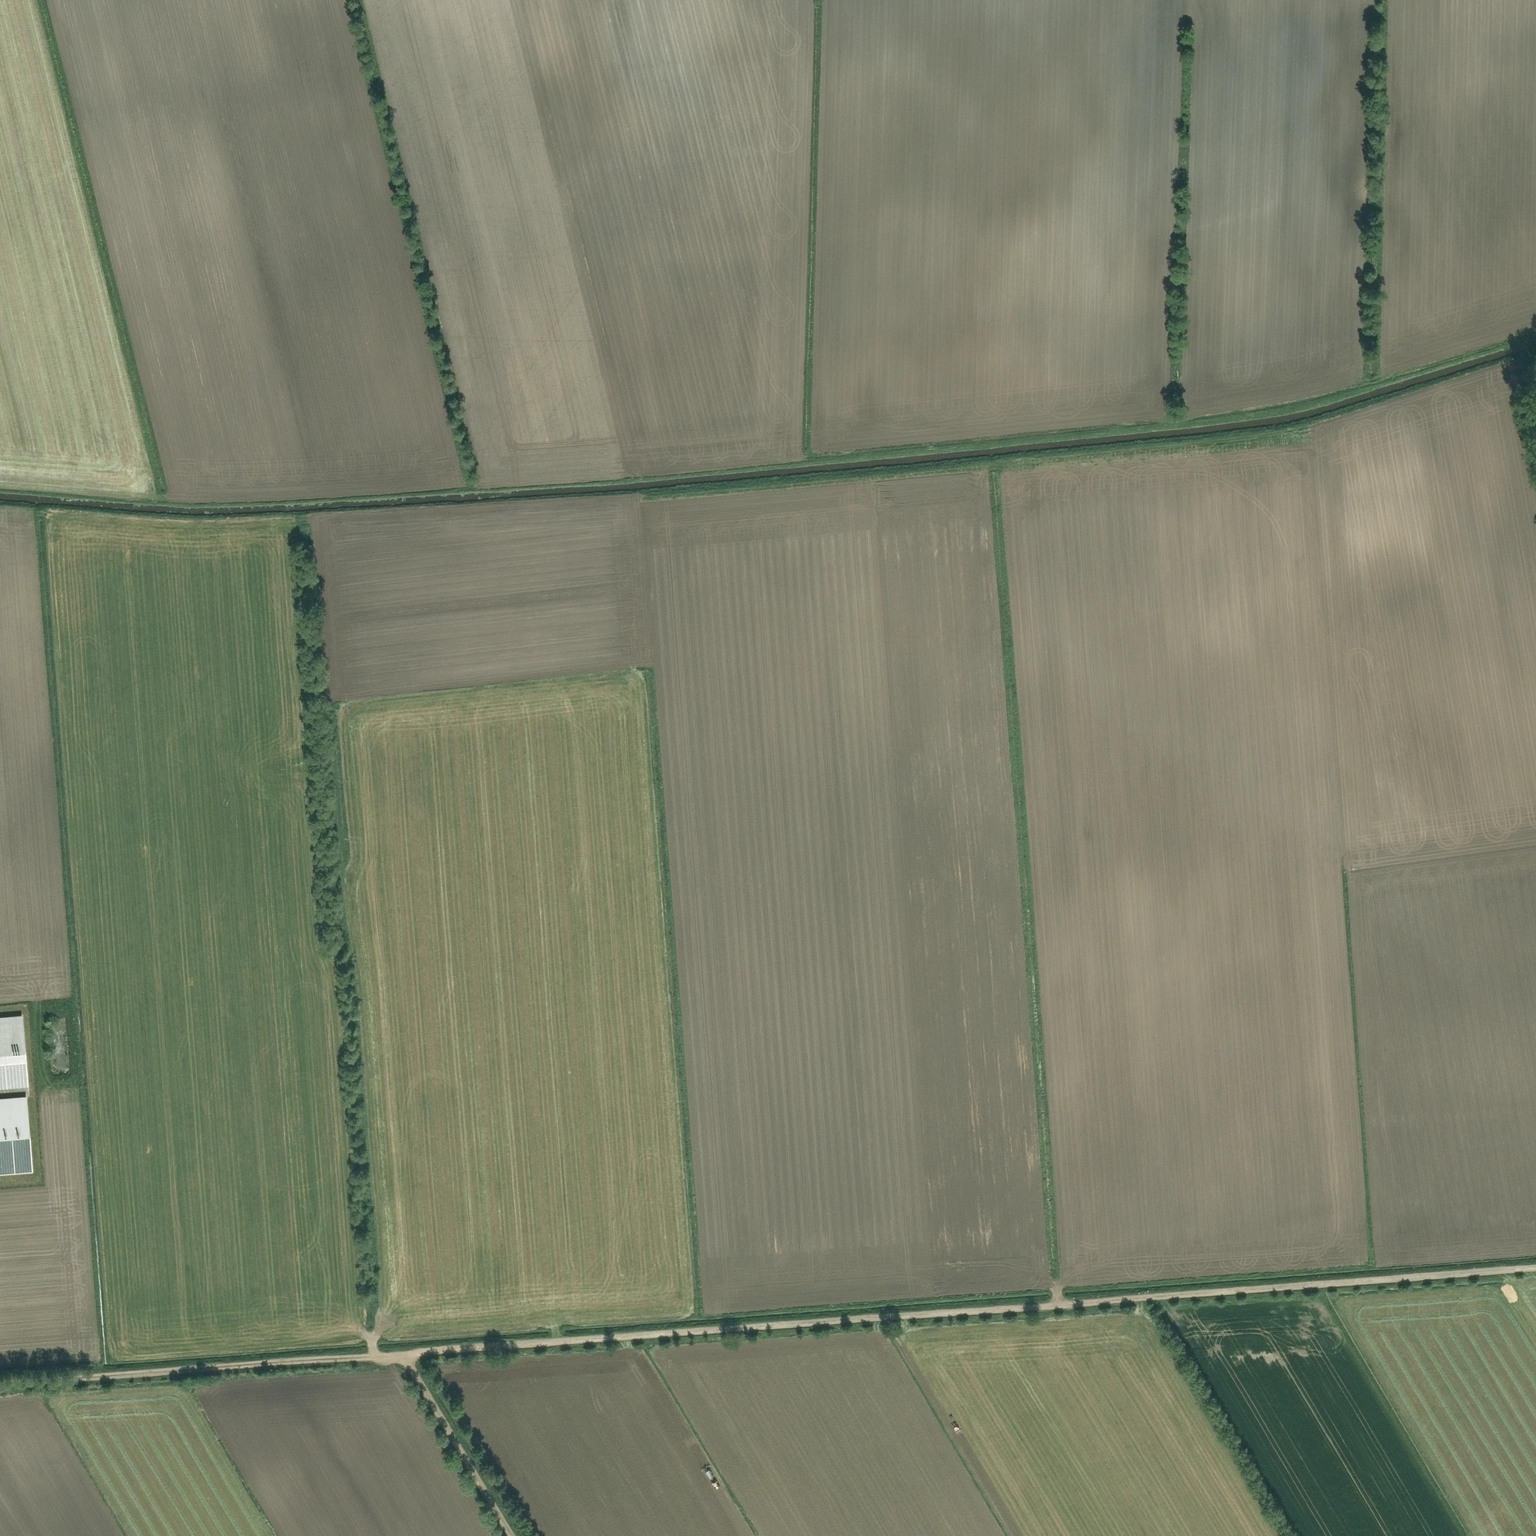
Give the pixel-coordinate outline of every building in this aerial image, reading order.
[(30,1172),(24,1098),(0,1100),(0,1174),(30,1172)]
